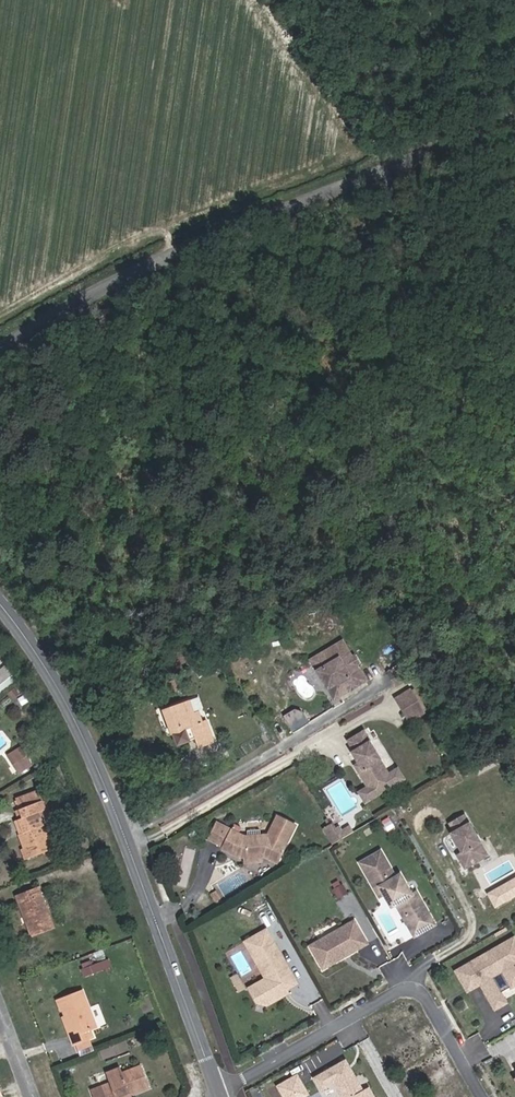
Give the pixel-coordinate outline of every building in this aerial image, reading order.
[(365,681),(356,665),(354,666),(350,659),(352,658),(342,641),(316,657),(322,668),(320,669),(324,676),(323,680),(326,680),(330,687),(333,686),(339,696),(365,681)] [(358,663),(354,656),(352,658),(350,659),(354,666),(356,665),(358,663)] [(322,668),(316,657),(311,660),(334,700),(339,696),(333,686),(330,687),(326,680),(323,680),(324,676),(320,669),(322,668)] [(11,678),(3,668),(0,670),(0,688),(11,678)] [(166,696),(178,689),(173,679),(161,686),(165,695),(166,696)] [(165,695),(161,686),(156,689),(160,698),(165,695)] [(423,712),(410,690),(395,699),(408,721),(423,712)] [(202,722),(198,712),(194,713),(189,701),(162,710),(171,735),(173,734),(177,745),(189,741),(185,731),(191,728),(195,739),(198,749),(214,743),(206,721),(202,722)] [(296,707),(283,715),(292,729),(304,722),(296,707)] [(195,739),(191,728),(185,731),(189,741),(195,739)] [(380,760),(363,732),(348,741),(354,750),(351,752),(358,764),(362,770),(359,771),(368,786),(374,797),(404,779),(398,768),(387,774),(379,760),(380,760)] [(30,765),(20,749),(8,756),(18,772),(30,765)] [(374,797),(368,786),(358,792),(365,803),(374,797)] [(42,825),(38,813),(46,809),(42,801),(39,791),(16,799),(19,809),(22,818),(19,820),(24,833),(20,834),(25,848),(29,858),(52,850),(42,825)] [(54,820),(45,799),(42,801),(46,809),(38,813),(42,825),(54,820)] [(464,814),(449,823),(453,831),(450,833),(462,852),(457,854),(464,868),(487,855),(464,814)] [(277,863),(295,825),(277,816),(267,835),(260,835),(247,836),(243,836),(216,823),(208,839),(223,847),(221,849),(234,855),(236,853),(245,858),(245,863),(263,862),(262,856),(263,856),(277,863)] [(24,833),(19,820),(15,821),(20,834),(24,833)] [(383,824),(387,831),(394,827),(390,820),(383,824)] [(333,829),(330,824),(323,828),(333,844),(340,840),(333,829)] [(354,832),(350,825),(341,831),(345,837),(354,832)] [(341,831),(338,826),(333,829),(340,840),(345,837),(341,831)] [(380,851),(360,863),(375,890),(380,887),(384,894),(391,907),(396,904),(405,899),(413,912),(403,917),(407,924),(427,913),(416,892),(411,895),(400,875),(395,878),(380,851)] [(495,907),(514,895),(514,874),(486,892),(495,907)] [(348,895),(343,886),(333,891),(339,900),(348,895)] [(54,928),(38,887),(16,895),(32,937),(54,928)] [(384,894),(380,887),(375,890),(379,897),(384,894)] [(219,899),(215,891),(210,894),(215,901),(219,899)] [(405,899),(396,904),(403,917),(413,912),(405,899)] [(427,913),(407,924),(414,936),(434,925),(427,913)] [(354,922),(310,947),(323,970),(343,958),(342,957),(348,954),(349,955),(367,945),(354,922)] [(244,942),(253,958),(256,956),(251,948),(268,938),(272,947),(275,945),(266,930),(244,942)] [(251,948),(256,956),(253,958),(265,979),(249,988),(256,1002),(266,1005),(283,995),(281,992),(286,989),(296,983),(275,945),(272,947),(268,938),(251,948)] [(513,938),(489,952),(493,958),(474,969),(470,963),(456,971),(464,986),(481,976),(488,987),(484,989),(495,1009),(505,1002),(491,977),(501,971),(511,987),(514,985),(514,961),(514,959),(514,958),(514,941),(513,938)] [(101,971),(98,963),(92,965),(90,961),(81,964),(83,969),(81,970),(84,977),(101,971)] [(481,976),(464,986),(467,991),(480,983),(484,989),(488,987),(481,976)] [(96,1027),(82,991),(60,1000),(74,1035),(70,1037),(73,1045),(92,1038),(89,1030),(96,1027)] [(341,1063),(347,1075),(351,1072),(345,1061),(341,1063)] [(368,1088),(363,1092),(351,1072),(347,1075),(341,1063),(313,1079),(320,1091),(334,1083),(342,1096),(373,1096),(368,1088)] [(140,1065),(122,1072),(120,1067),(105,1073),(109,1083),(90,1090),(93,1096),(116,1096),(130,1092),(131,1095),(149,1088),(140,1065)] [(277,1087),(283,1096),(296,1096),(294,1093),(303,1088),(296,1076),(277,1087)] [(303,1088),(294,1093),(296,1096),(303,1096),(307,1095),(303,1088)]
